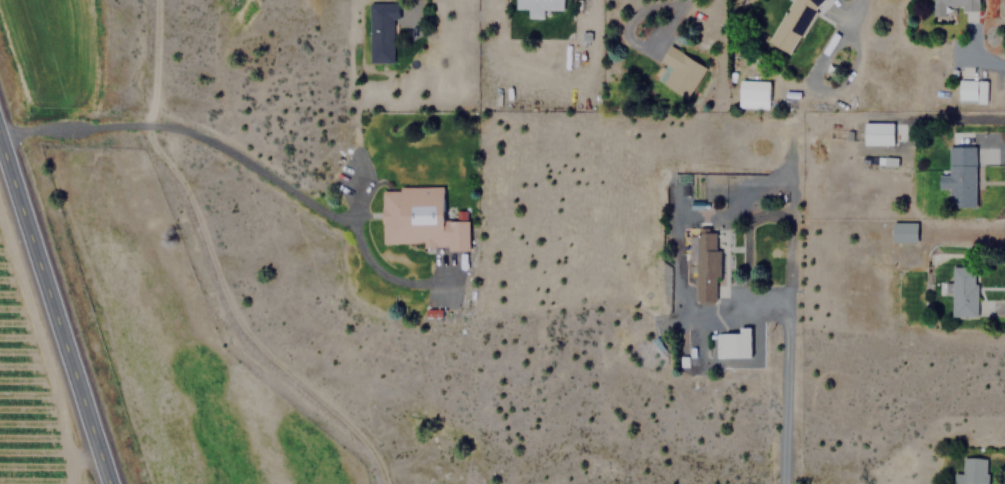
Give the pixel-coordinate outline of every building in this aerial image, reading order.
[(514,9),(526,9),(526,18),(541,18),(542,9),(561,9),(561,0),(514,0),(514,9)] [(788,55),(823,0),(792,0),(766,41),(788,55)] [(978,0),(931,0),(931,15),(945,15),(945,9),(978,9),(978,0)] [(391,63),(391,3),(368,3),(368,63),(391,63)] [(685,98),(704,66),(667,45),(656,65),(662,68),(654,81),(685,98)] [(957,102),(984,102),(984,79),(957,79),(957,102)] [(768,108),(768,80),(738,80),(738,108),(768,108)] [(893,121),(862,121),(862,144),(893,144),(893,121)] [(974,207),(974,145),(948,145),(948,174),(937,174),(937,188),(948,188),(948,207),(974,207)] [(381,187),(381,247),(467,248),(467,219),(461,219),(461,212),(442,212),(442,187),(381,187)] [(915,221),(892,221),(892,242),(915,242),(915,221)] [(694,302),(716,302),(716,231),(694,231),(694,302)] [(950,265),(950,316),(975,316),(975,265),(950,265)] [(714,330),(714,357),(749,357),(749,330),(714,330)] [(952,472),(952,483),(985,483),(986,457),(962,456),(961,472),(952,472)]
